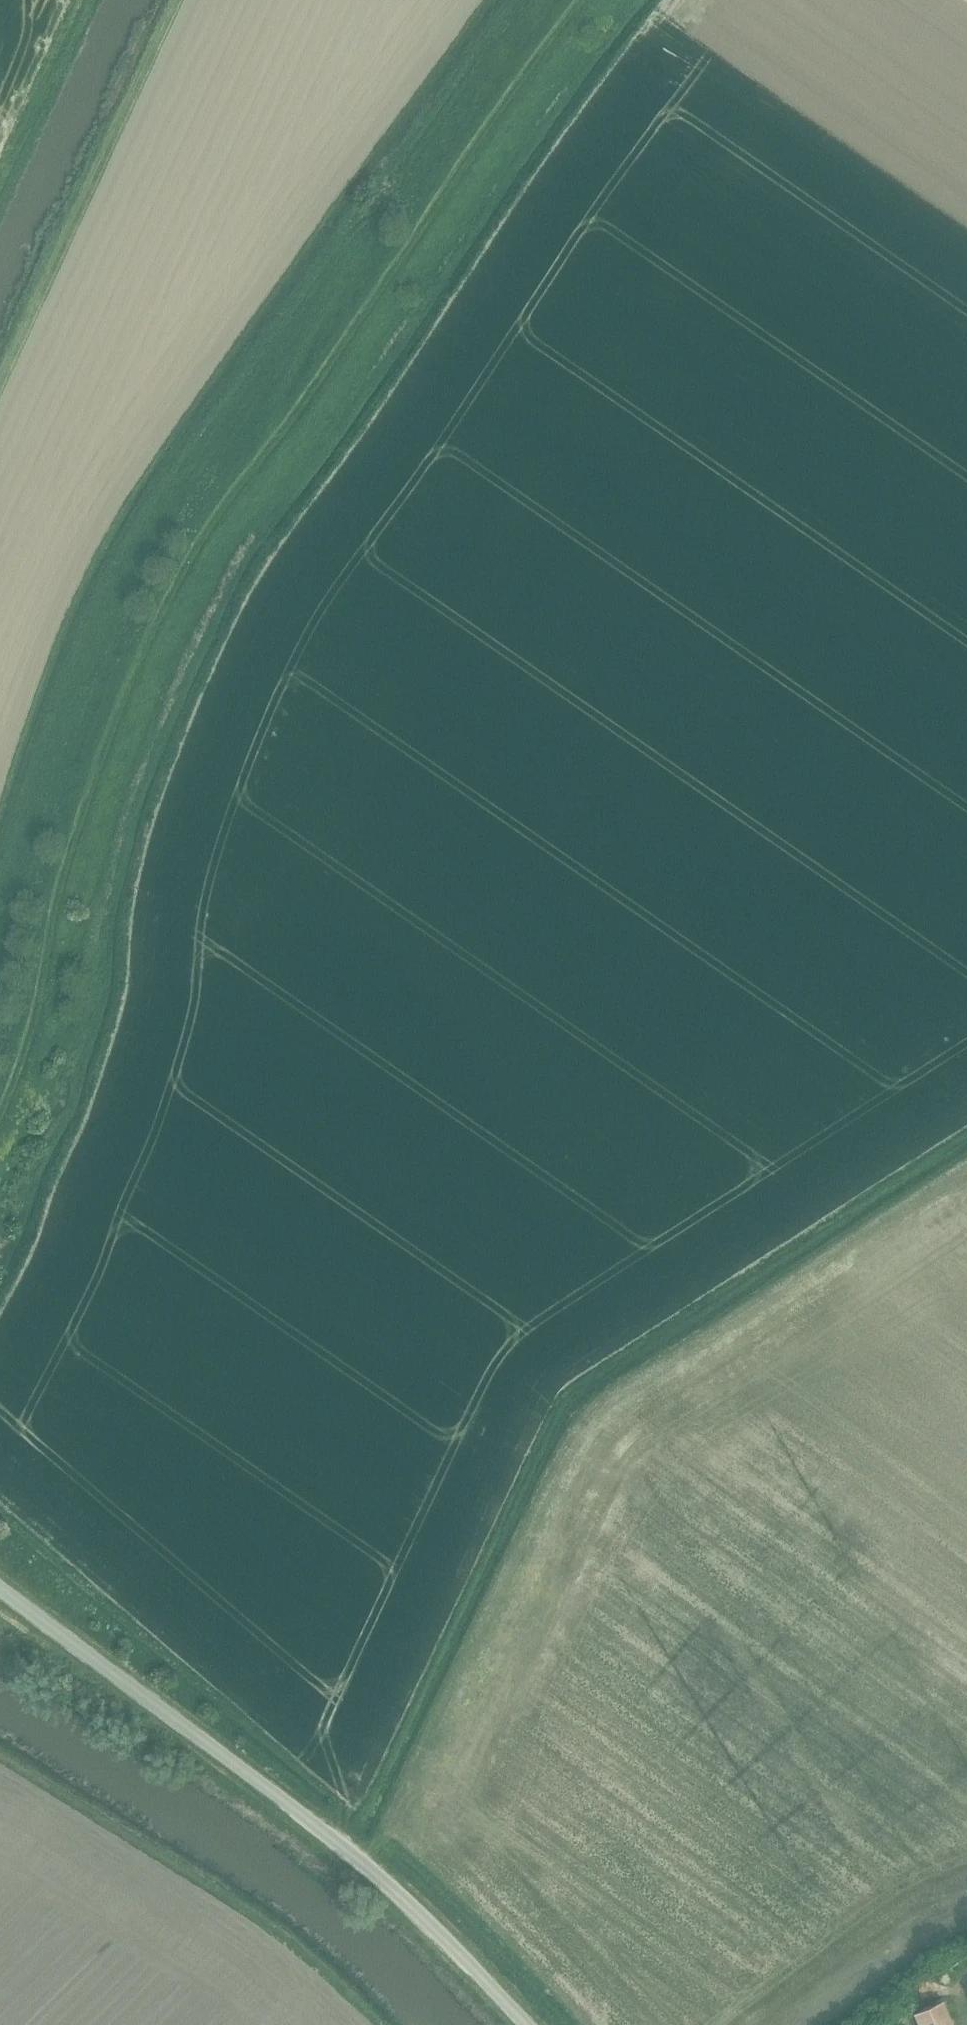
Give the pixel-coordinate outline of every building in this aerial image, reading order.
[(943,2000),(914,2013),(919,2024),(954,2024),(943,2000)]
